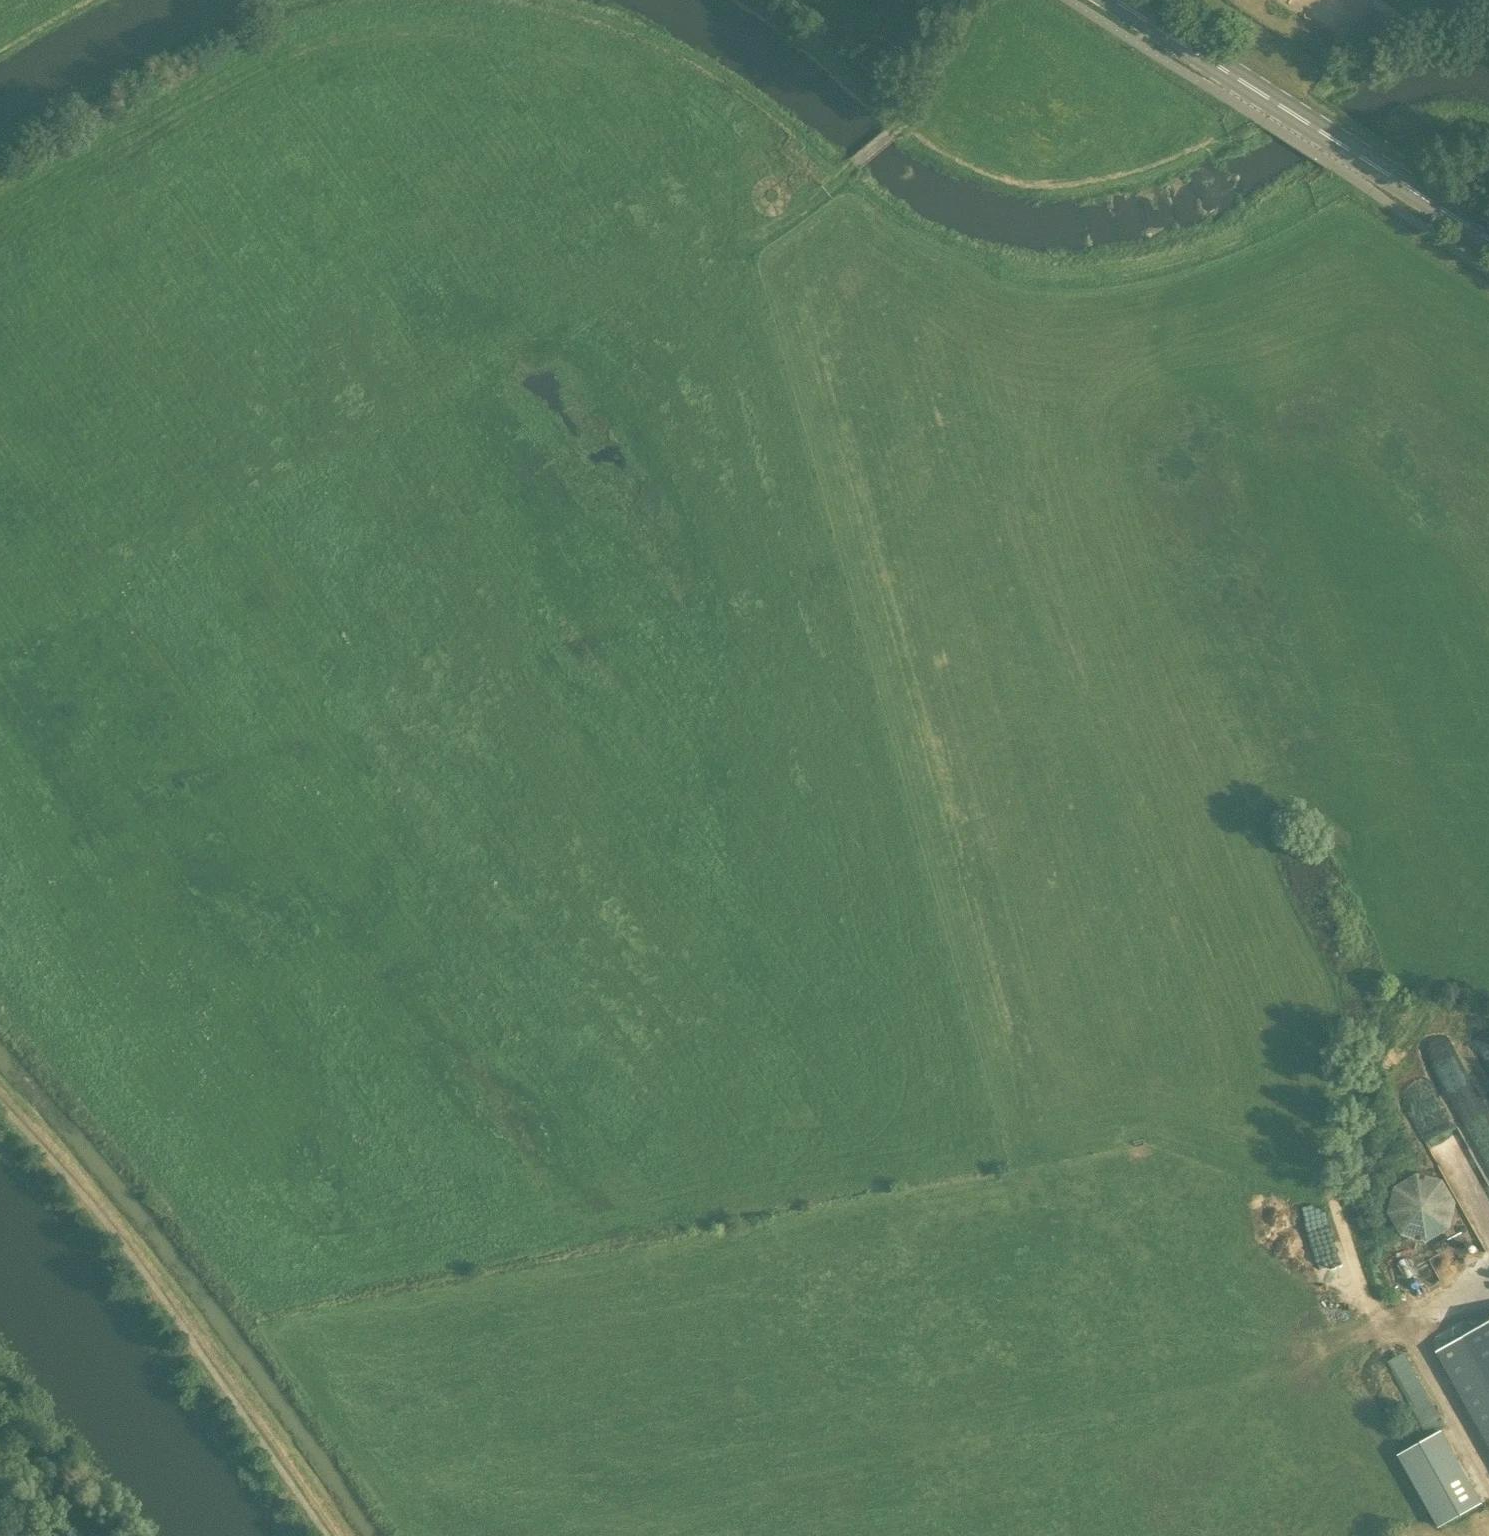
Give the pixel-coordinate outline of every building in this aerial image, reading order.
[(1377,1),(1368,15),(1390,31),(1400,17),(1377,1)] [(1474,1042),(1488,1069),(1488,1034),(1474,1042)] [(1398,1188),(1393,1197),(1390,1209),(1393,1221),(1400,1230),(1407,1236),(1417,1239),(1430,1238),(1438,1234),(1449,1223),(1452,1212),(1452,1205),(1449,1195),(1440,1184),(1435,1181),(1424,1178),(1411,1179),(1398,1188)] [(1438,1351),(1488,1441),(1488,1323),(1438,1351)] [(1424,1434),(1441,1426),(1402,1350),(1386,1359),(1424,1434)] [(1482,1504),(1441,1431),(1397,1456),(1438,1528),(1482,1504)]
